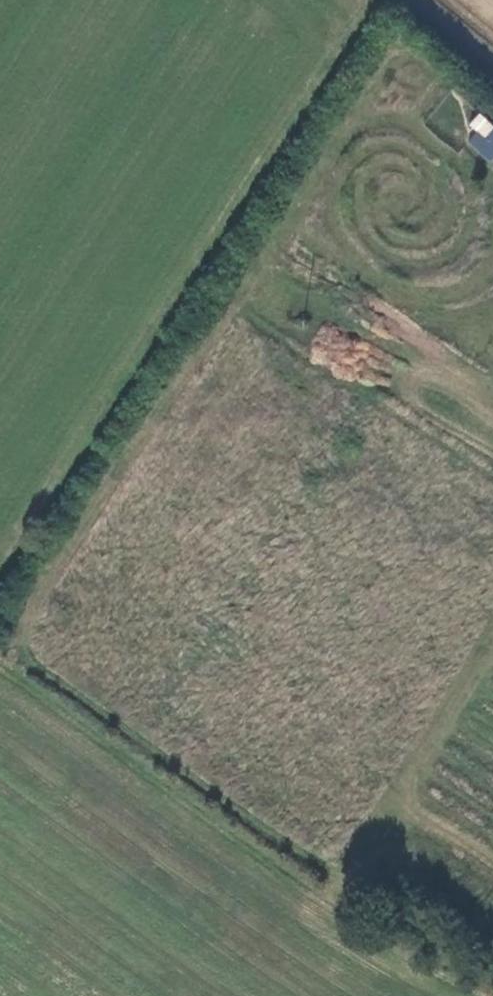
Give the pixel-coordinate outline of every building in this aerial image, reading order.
[(492,162),(492,161),(492,125),(482,116),(463,140),(492,162)]
